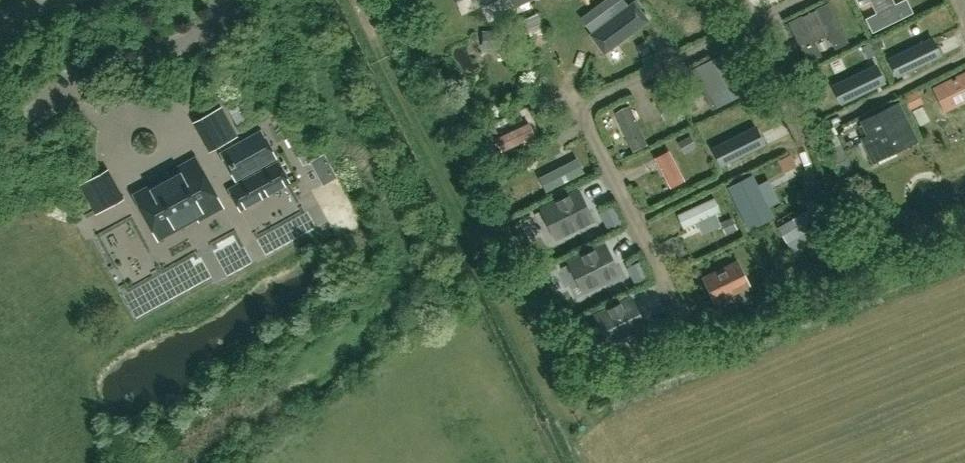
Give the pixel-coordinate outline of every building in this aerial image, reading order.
[(603,46),(647,14),(637,0),(593,33),(603,46)] [(870,1),(876,13),(865,18),(872,32),(913,12),(907,0),(902,0),(895,3),(893,0),(856,0),(859,6),(870,1)] [(808,63),(822,56),(815,42),(828,35),(835,50),(850,42),(829,1),(815,8),(815,9),(802,16),(802,15),(788,22),(808,63)] [(546,31),(536,10),(519,18),(521,23),(528,40),(546,31)] [(933,38),(889,59),(899,78),(942,56),(933,38)] [(754,89),(734,48),(692,69),(712,110),(754,89)] [(877,65),(834,86),(843,105),(886,83),(877,65)] [(941,83),(954,108),(964,103),(964,72),(941,83)] [(919,141),(899,101),(859,121),(866,134),(860,138),(872,164),(919,141)] [(220,108),(198,120),(213,148),(236,136),(220,108)] [(628,111),(614,118),(633,157),(646,150),(628,111)] [(535,135),(529,122),(495,138),(502,151),(535,135)] [(756,127),(713,148),(722,167),(766,145),(756,127)] [(277,160),(261,131),(221,153),(237,182),(277,160)] [(668,154),(655,160),(671,194),(684,187),(668,154)] [(157,238),(181,225),(177,219),(193,210),(198,219),(222,206),(196,158),(169,173),(172,178),(160,185),(159,182),(134,196),(157,238)] [(575,158),(538,175),(545,190),(582,173),(575,158)] [(289,183),(278,162),(229,189),(240,210),(289,183)] [(119,200),(104,172),(81,184),(97,213),(119,200)] [(752,185),(733,194),(751,233),(770,224),(752,185)] [(583,197),(548,214),(563,243),(597,226),(583,197)] [(720,214),(714,200),(678,217),(685,231),(720,214)] [(824,224),(817,211),(780,234),(788,246),(824,224)] [(105,246),(118,262),(130,252),(117,237),(105,246)] [(605,241),(567,259),(583,292),(621,274),(605,241)] [(734,262),(702,278),(712,300),(745,284),(734,262)] [(632,295),(595,314),(610,346),(648,328),(632,295)]
